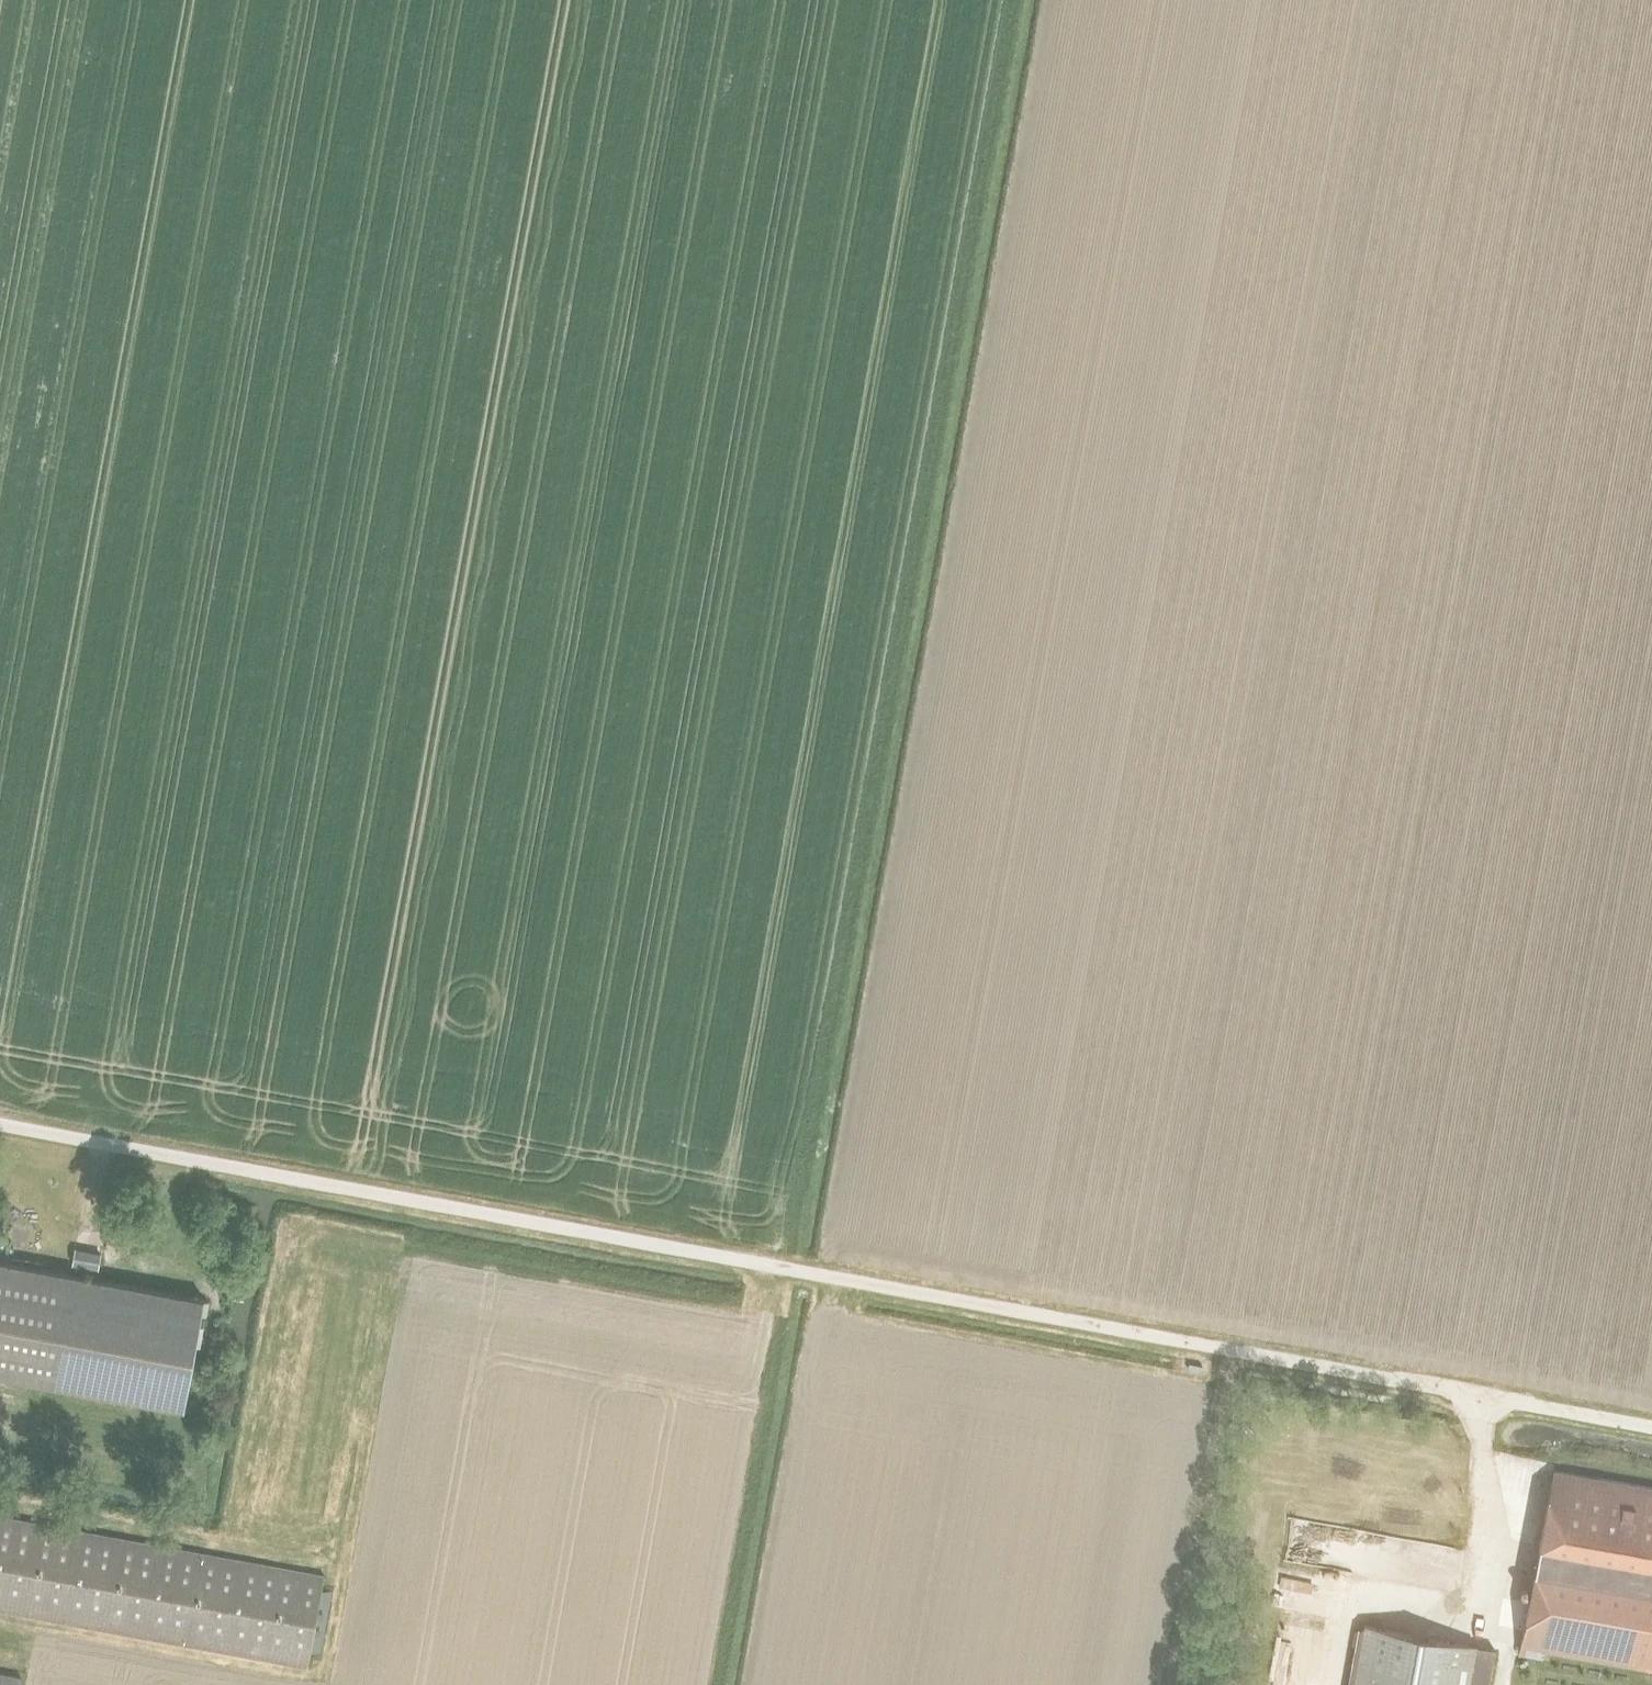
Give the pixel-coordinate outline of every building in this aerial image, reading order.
[(102,1253),(77,1248),(74,1262),(99,1267),(102,1253)] [(185,1408),(205,1299),(0,1262),(0,1374),(185,1408)] [(1553,1471),(1518,1654),(1525,1655),(1527,1647),(1651,1669),(1651,1489),(1553,1471)] [(308,1668),(325,1576),(0,1517),(0,1612),(308,1668)] [(1354,1684),(1488,1684),(1495,1650),(1365,1626),(1354,1684)] [(23,1676),(0,1672),(0,1684),(21,1684),(23,1676)]
